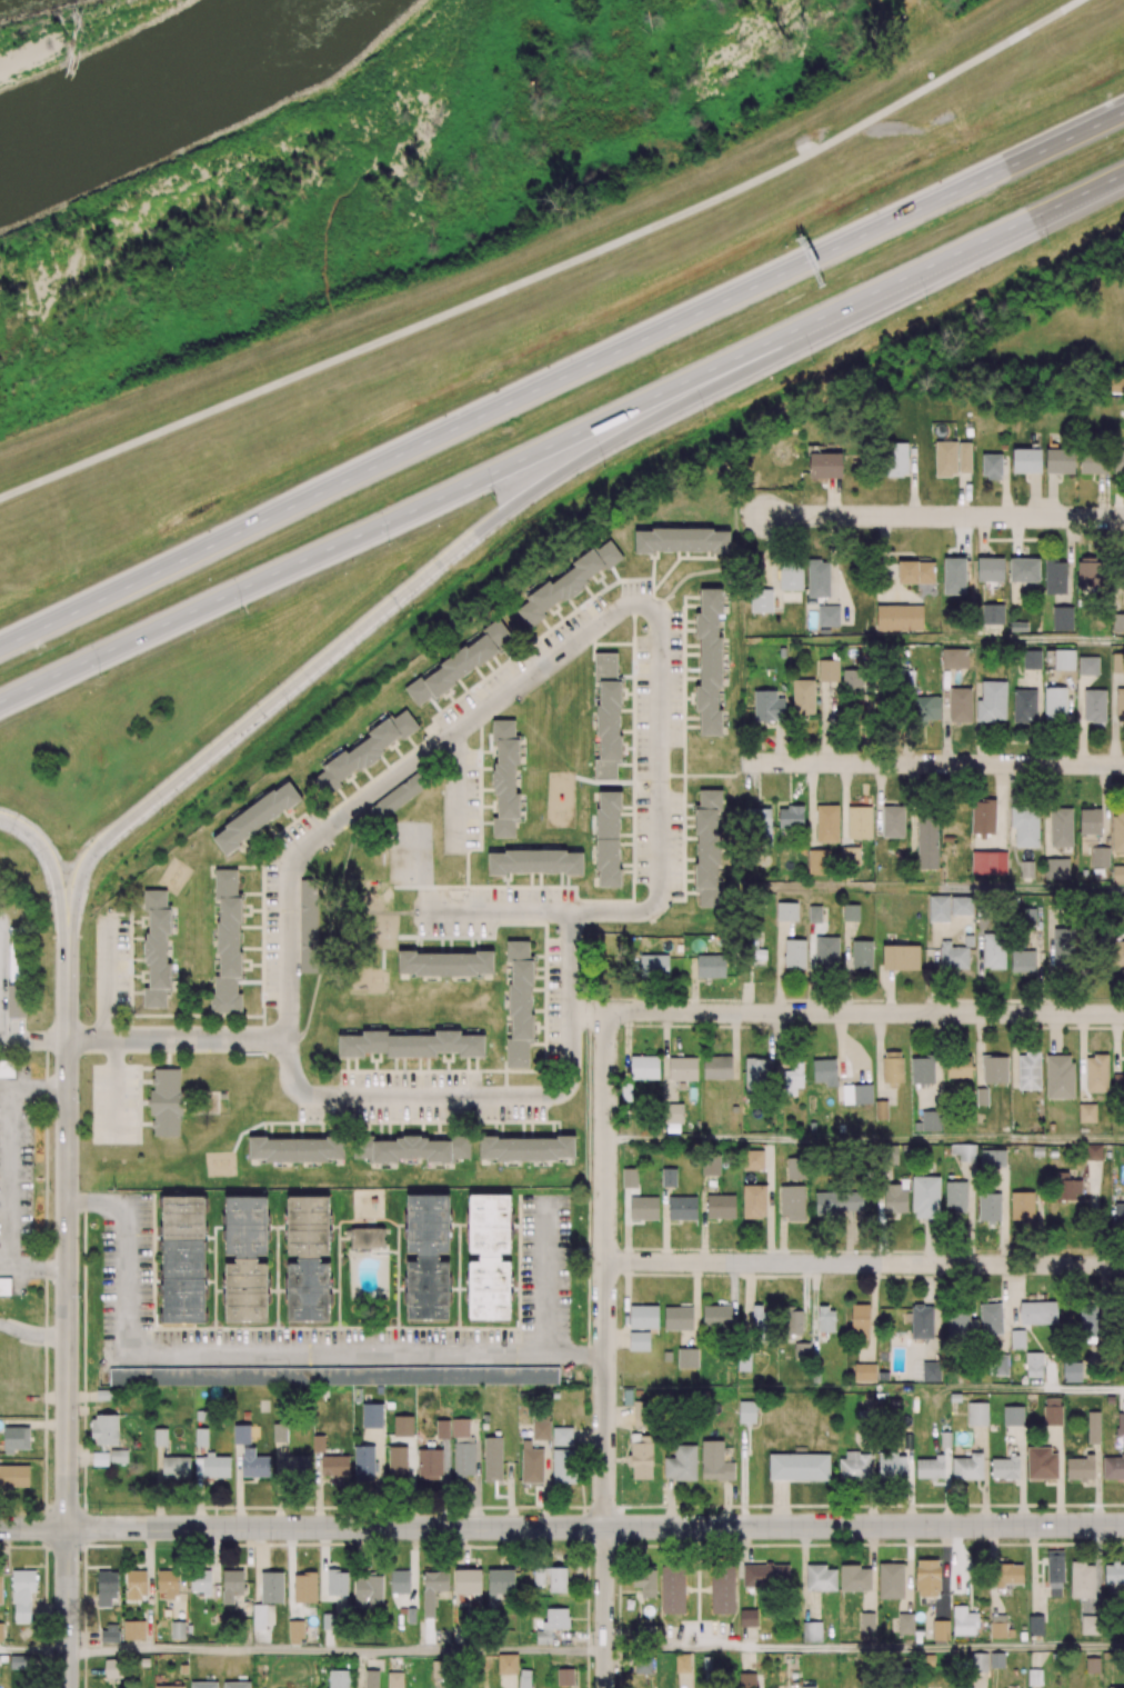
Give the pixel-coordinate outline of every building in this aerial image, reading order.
[(957,441),(935,442),(935,477),(957,476),(957,441)] [(959,441),(959,471),(970,471),(971,441),(959,441)] [(888,477),(908,476),(907,443),(887,444),(888,477)] [(1041,447),(1012,447),(1012,470),(1041,470),(1041,447)] [(1045,473),(1074,474),(1075,450),(1046,449),(1045,473)] [(1123,474),(1123,450),(1114,450),(1113,474),(1123,474)] [(1080,473),(1106,474),(1107,453),(1080,451),(1080,473)] [(842,453),(809,453),(809,478),(842,478),(842,453)] [(982,479),(1002,479),(1002,455),(982,454),(982,479)] [(635,552),(730,553),(730,529),(635,529),(635,552)] [(528,628),(547,617),(543,609),(624,561),(611,539),(572,562),(575,567),(525,597),(528,603),(517,609),(528,628)] [(977,556),(977,580),(1003,580),(1003,557),(977,556)] [(943,557),(943,592),(964,592),(965,557),(943,557)] [(1039,558),(1010,558),(1010,582),(1039,582),(1039,558)] [(917,561),(934,561),(933,582),(897,582),(897,559),(917,559),(917,561)] [(808,598),(830,597),(829,560),(807,560),(808,598)] [(1044,560),(1045,595),(1066,594),(1066,560),(1044,560)] [(803,590),(802,561),(779,561),(780,590),(803,590)] [(1077,590),(1094,591),(1095,562),(1078,562),(1077,590)] [(722,589),(700,589),(700,613),(696,613),(696,638),(700,638),(700,686),(695,686),(695,712),(700,712),(700,736),(721,736),(721,711),(718,711),(718,688),(721,688),(721,637),(718,637),(718,614),(722,614),(722,589)] [(773,612),(772,589),(751,590),(751,613),(773,612)] [(982,603),(982,623),(1003,623),(1003,603),(982,603)] [(817,605),(817,625),(839,625),(839,605),(817,605)] [(876,606),(877,631),(923,630),(923,606),(876,606)] [(1073,630),(1073,606),(1052,607),(1053,631),(1073,630)] [(1112,614),(1112,632),(1123,632),(1123,614),(1112,614)] [(405,689),(417,707),(430,698),(431,699),(502,650),(499,645),(510,637),(497,619),(483,629),(485,633),(405,689)] [(969,668),(968,649),(942,649),(943,669),(969,668)] [(1023,649),(1023,668),(1041,668),(1041,649),(1023,649)] [(1075,670),(1075,650),(1055,650),(1055,670),(1075,670)] [(1112,654),(1112,674),(1123,673),(1123,653),(1112,654)] [(616,654),(595,654),(595,682),(598,682),(598,760),(595,760),(595,777),(616,777),(616,762),(620,762),(620,680),(616,680),(616,654)] [(1078,656),(1078,673),(1097,673),(1098,656),(1078,656)] [(818,681),(839,682),(839,661),(819,660),(818,681)] [(842,694),(861,695),(862,670),(843,670),(842,694)] [(814,680),(792,680),(793,717),(815,717),(814,680)] [(982,680),(981,699),(977,699),(976,720),(994,721),(994,718),(1005,718),(1006,680),(982,680)] [(971,687),(949,687),(950,720),(972,720),(971,687)] [(1045,720),(1067,719),(1066,688),(1044,688),(1045,720)] [(1027,719),(1027,721),(1013,721),(1013,689),(1036,689),(1036,719),(1027,719)] [(784,698),(777,698),(776,691),(754,691),(754,722),(785,722),(784,698)] [(941,721),(940,697),(914,697),(914,722),(941,721)] [(420,735),(408,710),(366,730),(371,740),(320,765),(324,774),(315,778),(324,797),(342,787),(336,775),(420,735)] [(517,720),(492,720),(492,741),(496,741),(495,818),(492,818),(492,838),(515,838),(515,824),(520,824),(520,794),(515,794),(515,766),(517,766),(517,720)] [(210,835),(224,854),(302,800),(288,781),(210,835)] [(620,792),(597,791),(596,888),(619,888),(620,792)] [(837,803),(816,805),(816,841),(837,840),(837,803)] [(904,806),(883,805),(882,836),(904,836),(904,806)] [(871,806),(847,806),(847,838),(871,838),(871,806)] [(1055,810),(1051,810),(1052,845),(1072,845),(1072,807),(1055,807),(1055,810)] [(771,808),(746,809),(747,837),(772,836),(771,808)] [(860,846),(842,846),(842,863),(860,865),(860,846)] [(1092,846),(1092,866),(1108,866),(1110,847),(1092,846)] [(583,874),(582,851),(488,851),(488,875),(583,874)] [(1033,860),(1021,860),(1021,876),(1033,876),(1033,860)] [(1113,881),(1123,881),(1123,866),(1113,866),(1113,881)] [(241,1014),(242,994),(237,994),(237,982),(239,982),(241,870),(215,869),(214,900),(218,900),(217,960),(213,960),(212,1014),(241,1014)] [(144,1008),(166,1008),(166,994),(171,994),(171,962),(167,962),(167,935),(171,935),(171,905),(166,905),(166,891),(144,891),(144,911),(147,911),(147,988),(144,988),(144,1008)] [(876,896),(875,912),(889,912),(890,897),(876,896)] [(776,901),(776,920),(796,920),(797,902),(776,901)] [(843,903),(843,920),(859,920),(859,903),(843,903)] [(809,905),(809,922),(821,922),(821,906),(809,905)] [(9,976),(19,976),(20,936),(10,936),(9,976)] [(872,939),(852,939),(852,967),(872,967),(872,939)] [(8,1018),(26,1017),(25,985),(7,986),(8,1018)] [(1025,1051),(1025,1053),(1017,1053),(1017,1088),(1041,1088),(1040,1051),(1025,1051)] [(1093,1057),(1086,1057),(1086,1090),(1107,1090),(1107,1053),(1093,1053),(1093,1057)] [(1070,1061),(1070,1055),(1046,1055),(1046,1097),(1074,1097),(1073,1061),(1070,1061)] [(668,1057),(669,1079),(696,1079),(696,1056),(668,1057)] [(976,1087),(976,1103),(987,1103),(987,1087),(976,1087)] [(886,1099),(875,1099),(875,1117),(887,1117),(886,1099)] [(1033,1145),(1033,1155),(1044,1156),(1044,1145),(1033,1145)] [(763,1149),(743,1149),(743,1169),(763,1169),(763,1149)] [(661,1167),(661,1186),(676,1186),(676,1167),(661,1167)] [(622,1168),(622,1187),(636,1187),(636,1168),(622,1168)] [(761,1215),(761,1217),(743,1217),(743,1185),(765,1185),(766,1215),(761,1215)] [(706,1193),(706,1217),(734,1217),(734,1193),(706,1193)] [(668,1196),(668,1218),(696,1218),(696,1196),(668,1196)] [(630,1197),(630,1219),(658,1218),(658,1197),(630,1197)] [(658,1305),(629,1305),(630,1328),(658,1328),(658,1305)] [(663,1306),(663,1329),(692,1329),(692,1306),(663,1306)] [(649,1331),(629,1331),(629,1350),(649,1350),(649,1331)] [(698,1347),(678,1348),(678,1367),(698,1367),(698,1347)] [(672,1351),(663,1351),(663,1360),(671,1360),(672,1351)] [(854,1362),(853,1379),(874,1379),(875,1364),(854,1362)] [(362,1402),(362,1427),(382,1427),(382,1402),(362,1402)] [(451,1418),(451,1436),(469,1436),(469,1418),(451,1418)] [(435,1419),(436,1437),(449,1437),(449,1419),(435,1419)] [(250,1425),(233,1425),(234,1444),(250,1442),(250,1425)] [(553,1427),(553,1444),(571,1444),(572,1427),(553,1427)] [(154,1428),(154,1445),(167,1445),(167,1428),(154,1428)] [(324,1435),(312,1435),(313,1451),(324,1451),(324,1435)] [(474,1441),(454,1441),(454,1477),(465,1477),(465,1475),(474,1474),(474,1441)] [(829,1454),(769,1452),(769,1479),(829,1480),(829,1454)]
